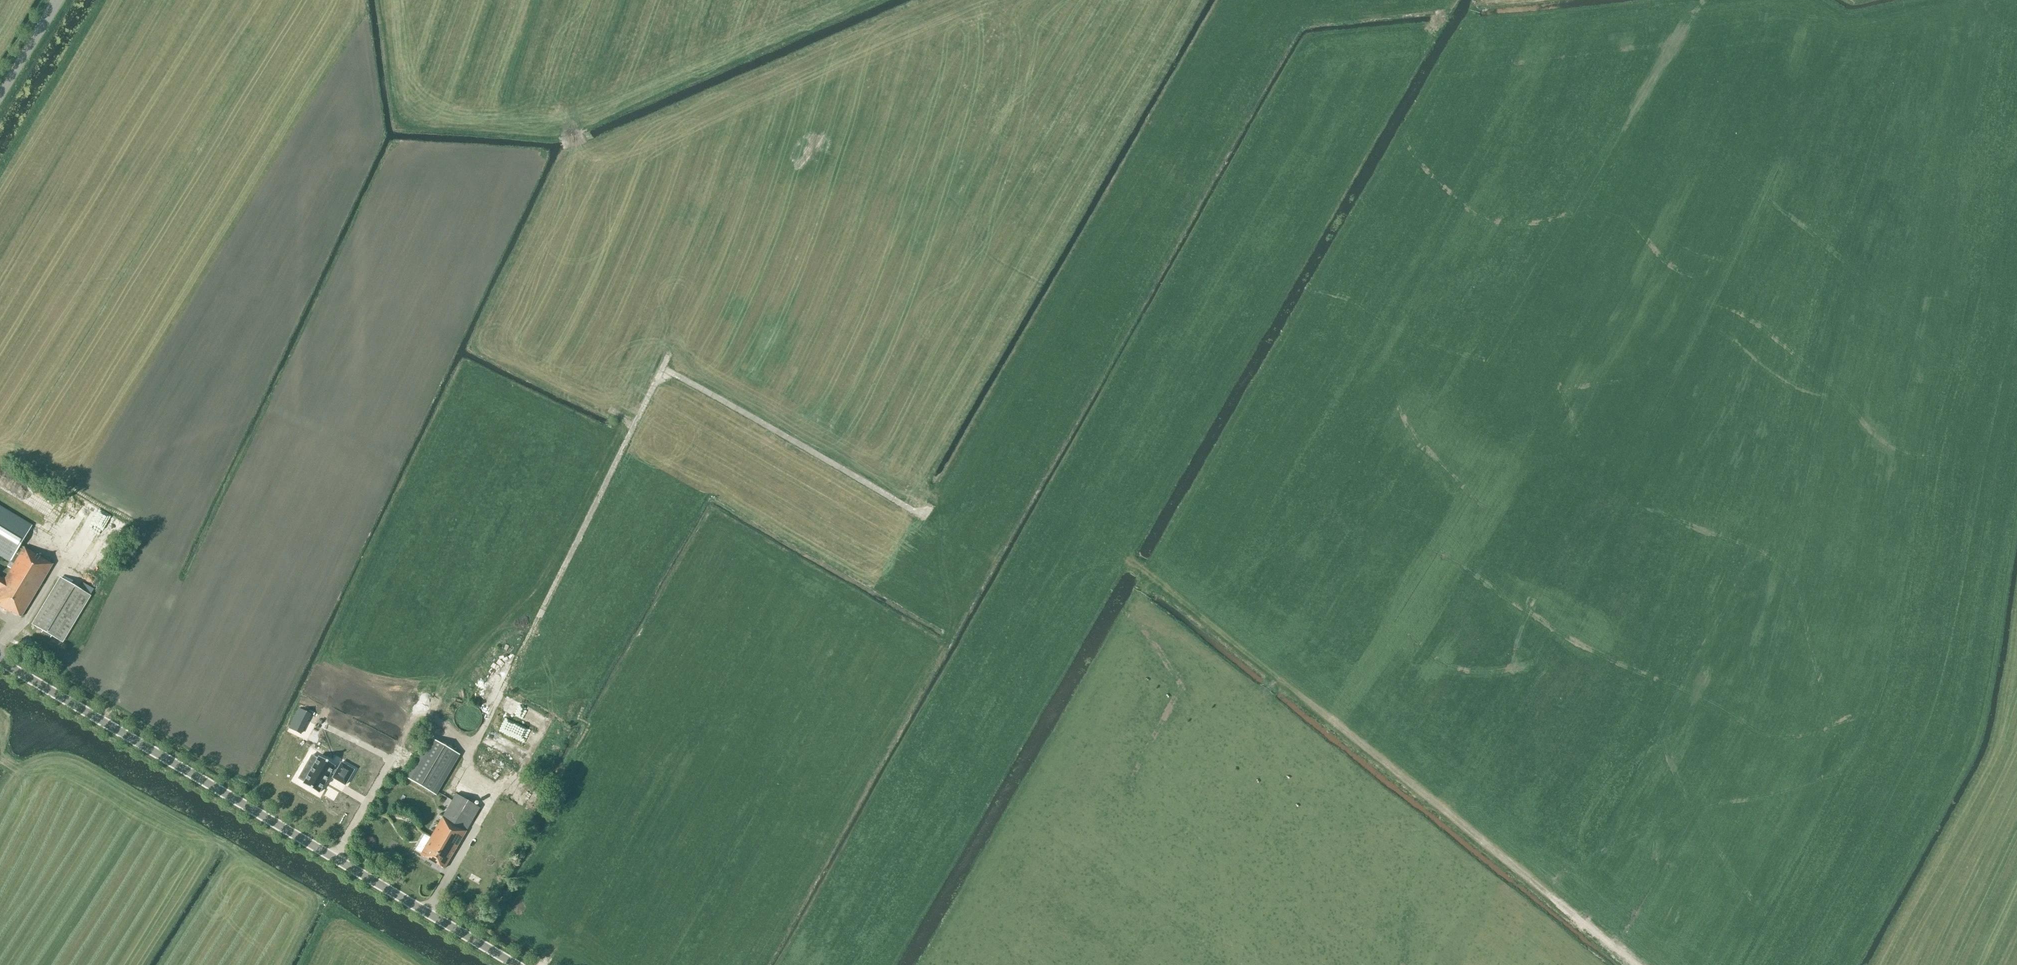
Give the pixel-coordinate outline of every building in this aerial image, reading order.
[(65,542),(93,498),(79,489),(51,532),(65,542)] [(11,613),(12,611),(21,617),(53,564),(20,545),(32,526),(0,507),(0,556),(14,564),(4,581),(0,579),(0,606),(11,613)] [(91,596),(60,577),(31,624),(62,643),(91,596)] [(490,729),(529,746),(536,729),(498,712),(490,729)] [(289,728),(300,734),(307,721),(296,715),(289,728)] [(431,738),(407,778),(435,795),(458,755),(431,738)] [(345,786),(354,771),(342,763),(341,765),(337,763),(338,761),(322,752),(306,779),(322,789),(330,775),(334,777),(333,778),(345,786)] [(455,795),(420,855),(444,869),(479,809),(455,795)]
